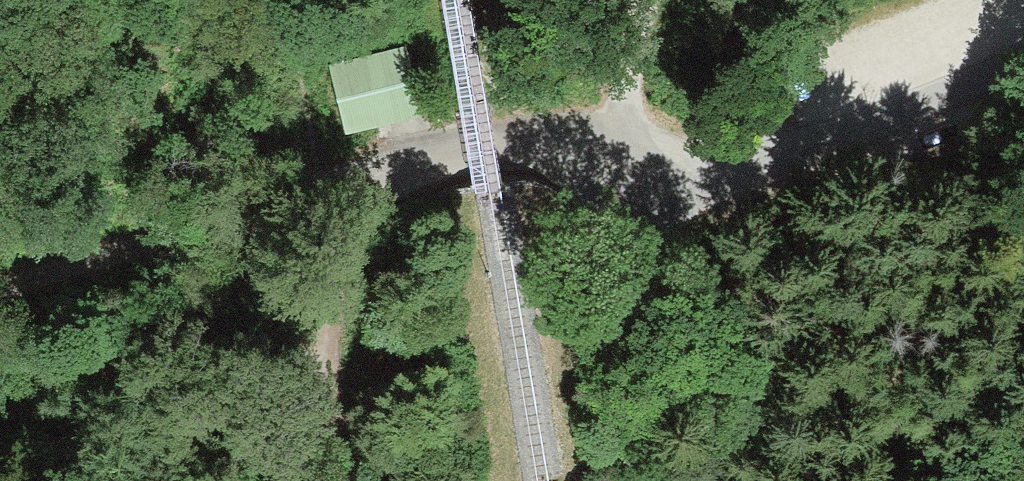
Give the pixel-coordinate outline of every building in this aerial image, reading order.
[(333,68),(348,129),(418,112),(403,51),(333,68)]
